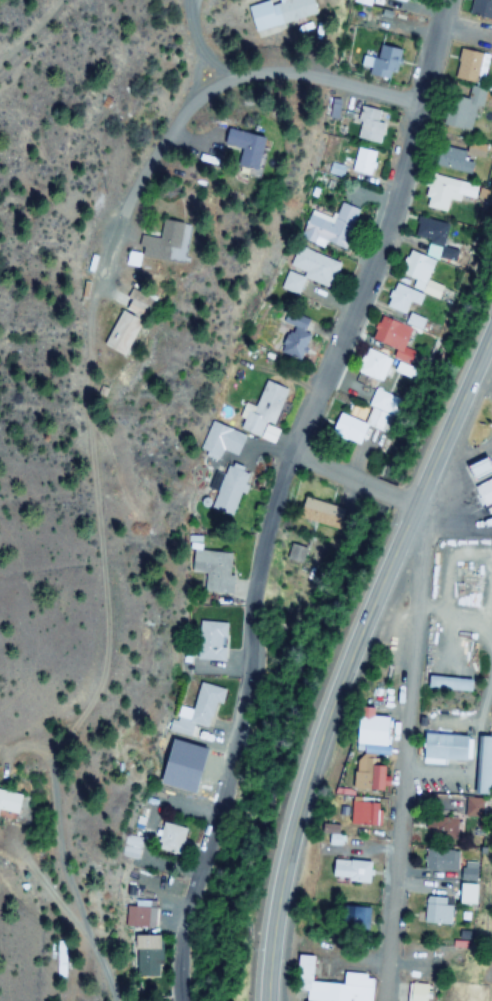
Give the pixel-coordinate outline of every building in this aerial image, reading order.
[(256,32),(314,17),(309,0),(268,0),(249,5),(256,32)] [(491,0),(468,0),(463,11),(482,20),(491,0)] [(398,51),(374,45),(368,73),(393,78),(398,51)] [(450,80),(480,85),(485,55),(455,50),(450,80)] [(447,93),(439,125),(467,132),(475,101),(447,93)] [(356,138),(377,143),(384,113),(358,107),(354,122),(359,124),(356,138)] [(253,170),(261,137),(220,128),(216,144),(236,148),(232,165),(253,170)] [(478,157),(481,146),(466,142),(463,154),(478,157)] [(460,159),(462,151),(435,145),(430,166),(467,175),(470,162),(460,159)] [(352,174),(374,175),(376,152),(354,151),(352,174)] [(447,200),(456,203),(458,196),(470,199),(473,185),(420,173),(417,184),(426,186),(421,208),(444,213),(447,200)] [(344,253),(359,210),(338,204),(333,219),(310,211),(301,238),(344,253)] [(443,224),(416,217),(411,237),(425,241),(421,256),(404,251),(398,276),(412,280),(410,288),(426,292),(443,224)] [(179,223),(157,221),(155,238),(137,236),(135,258),(165,261),(166,250),(176,251),(179,223)] [(339,264),(299,247),(280,289),(299,297),(306,281),(327,290),(339,264)] [(404,316),(408,304),(417,307),(422,294),(391,284),(383,309),(404,316)] [(123,357),(141,323),(120,312),(103,346),(123,357)] [(310,336),(302,332),(307,321),(291,314),(275,350),(298,361),(310,336)] [(410,331),(380,316),(367,341),(397,357),(410,331)] [(396,364),(365,349),(355,371),(387,385),(396,364)] [(287,390),(264,381),(254,407),(247,404),(238,427),(250,431),(255,419),(273,426),(287,390)] [(366,426),(379,431),(385,415),(369,409),(363,423),(336,413),(328,435),(358,446),(366,426)] [(225,451),(235,457),(245,437),(216,422),(201,450),(220,460),(225,451)] [(248,472),(227,466),(224,475),(216,472),(211,490),(217,492),(212,510),(235,517),(248,472)] [(336,529),(342,508),(303,496),(296,517),(336,529)] [(204,593),(229,595),(232,553),(195,551),(193,573),(206,574),(204,593)] [(225,623),(198,623),(197,661),(224,662),(225,623)] [(474,678),(425,678),(425,691),(474,691),(474,678)] [(220,690),(197,683),(190,709),(177,706),(168,738),(186,743),(191,725),(208,730),(220,690)] [(388,725),(388,710),(349,710),(349,747),(393,747),(393,725),(388,725)] [(468,736),(416,736),(416,766),(468,765),(468,736)] [(472,737),(471,796),(491,797),(491,738),(472,737)] [(378,793),(378,767),(365,768),(365,793),(378,793)] [(17,795),(0,791),(0,817),(12,820),(17,795)] [(345,826),(373,826),(373,804),(345,804),(345,826)] [(453,818),(422,818),(422,841),(453,841),(453,818)] [(181,828),(157,824),(153,852),(176,856),(181,828)] [(473,882),(473,864),(455,864),(456,852),(422,851),(422,871),(456,872),(456,882),(473,882)] [(325,883),(365,883),(365,862),(325,862),(325,883)] [(474,906),(474,885),(453,885),(453,906),(474,906)] [(420,899),(420,926),(447,926),(447,899),(420,899)] [(151,907),(126,907),(126,928),(151,928),(151,907)] [(363,932),(363,909),(333,909),(333,932),(363,932)] [(155,968),(155,936),(134,936),(134,968),(155,968)] [(369,977),(338,975),(337,985),(307,983),(309,958),(291,957),(289,992),(299,993),(298,1000),(368,1000),(369,977)]
